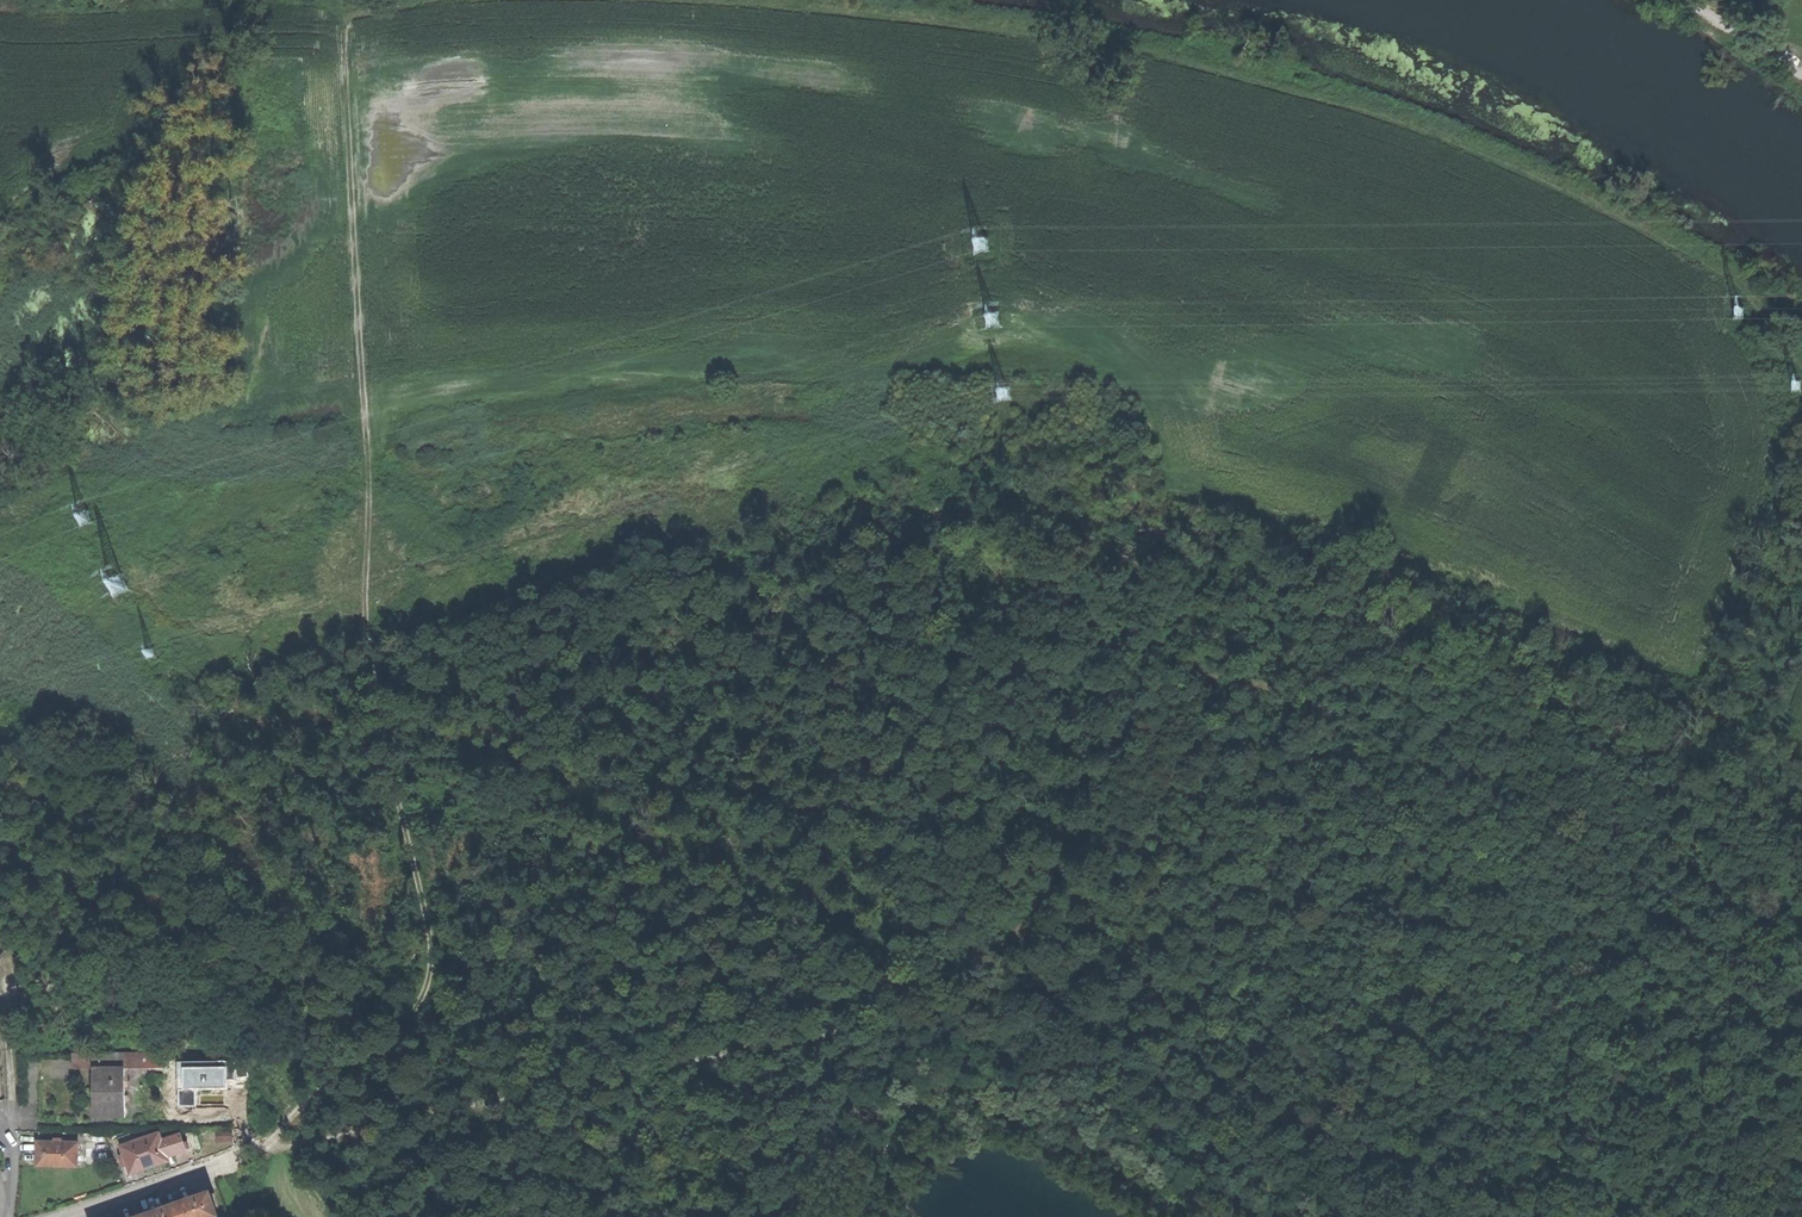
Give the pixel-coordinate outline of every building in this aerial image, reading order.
[(100,1061),(101,1069),(125,1069),(164,1068),(164,1053),(100,1054),(100,1061)] [(199,1053),(182,1054),(182,1063),(199,1063),(199,1053)] [(94,1069),(99,1069),(101,1069),(100,1061),(100,1054),(73,1054),(74,1069),(94,1069)] [(177,1056),(168,1056),(168,1068),(177,1068),(177,1056)] [(217,1056),(202,1056),(202,1066),(213,1066),(218,1066),(217,1056)] [(125,1069),(101,1069),(99,1069),(99,1079),(99,1089),(99,1101),(95,1101),(94,1101),(94,1118),(125,1118),(125,1069)] [(231,1132),(217,1133),(217,1141),(231,1141),(231,1132)] [(170,1161),(169,1157),(173,1156),(174,1153),(187,1149),(181,1134),(163,1141),(160,1133),(145,1138),(121,1146),(120,1146),(123,1154),(127,1165),(131,1175),(170,1161)] [(107,1164),(107,1134),(91,1134),(92,1165),(107,1164)] [(119,1138),(121,1146),(145,1138),(143,1134),(131,1138),(130,1134),(119,1138)] [(38,1166),(77,1167),(78,1143),(58,1143),(38,1142),(38,1166)] [(153,1215),(154,1216),(218,1216),(210,1195),(186,1203),(185,1201),(181,1202),(177,1204),(178,1206),(153,1215)]
